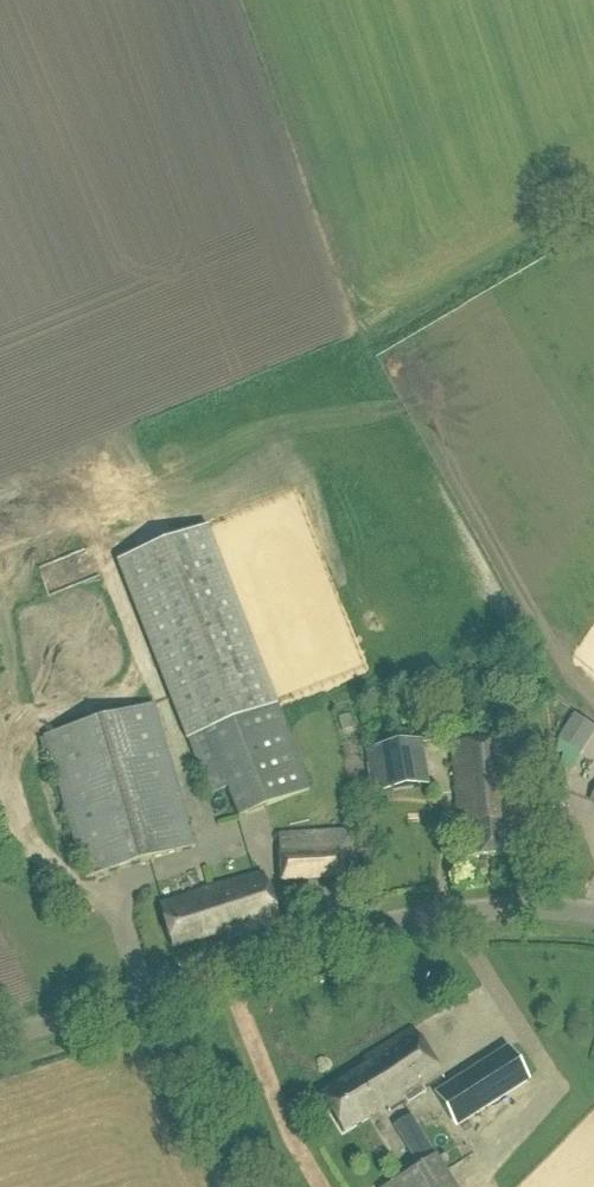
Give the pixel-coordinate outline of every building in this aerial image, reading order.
[(307,791),(206,527),(116,562),(185,741),(188,740),(209,795),(226,789),(237,818),(307,791)] [(195,847),(153,705),(42,737),(43,740),(38,742),(41,753),(47,751),(84,879),(195,847)] [(514,820),(506,738),(451,743),(458,811),(465,810),(470,855),(508,852),(505,821),(514,820)] [(428,786),(420,740),(364,750),(372,796),(428,786)] [(353,866),(352,831),(276,835),(279,883),(340,880),(340,867),(353,866)] [(277,924),(262,874),(208,889),(208,891),(160,905),(172,946),(221,932),(223,940),(277,924)] [(440,1078),(410,1031),(364,1059),(368,1065),(319,1096),(341,1132),(382,1106),(386,1112),(440,1078)] [(480,1065),(433,1095),(455,1129),(526,1084),(504,1050),(480,1065)] [(416,1155),(436,1141),(417,1113),(397,1127),(416,1155)] [(435,1157),(386,1186),(453,1186),(435,1157)]
